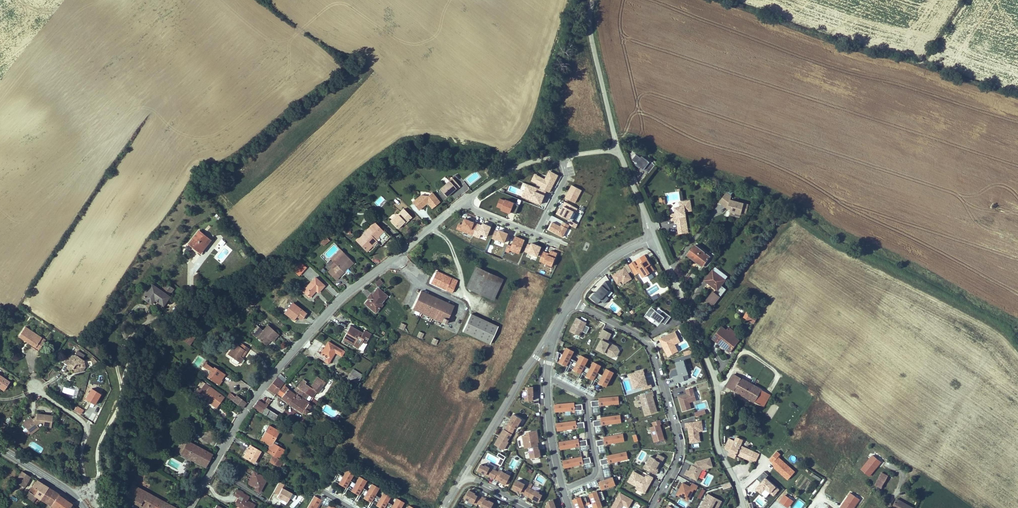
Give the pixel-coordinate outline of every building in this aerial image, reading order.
[(636,154),(631,162),(649,173),(654,165),(636,154)] [(453,177),(439,188),(446,195),(455,188),(457,190),(460,187),(453,177)] [(719,208),(741,213),(741,212),(746,214),(749,204),(731,200),(732,194),(724,192),(719,208)] [(419,195),(414,200),(421,208),(425,204),(430,209),(438,202),(430,193),(427,195),(419,195)] [(421,208),(414,200),(411,202),(419,210),(421,208)] [(687,230),(695,228),(694,223),(695,223),(696,223),(695,219),(701,217),(699,207),(689,209),(690,214),(685,220),(680,221),(681,228),(684,227),(686,227),(687,230)] [(399,214),(392,222),(398,228),(405,222),(406,223),(412,217),(403,208),(398,214),(399,214)] [(396,212),(389,220),(392,222),(399,214),(398,214),(396,212)] [(366,250),(371,244),(376,240),(375,239),(373,238),(377,234),(382,229),(374,221),(356,240),(366,250)] [(211,242),(200,232),(188,245),(198,255),(211,242)] [(689,240),(698,239),(697,232),(688,234),(689,240)] [(706,237),(700,246),(705,249),(710,240),(706,237)] [(329,258),(335,264),(331,268),(339,275),(352,261),(339,248),(329,258)] [(704,273),(707,269),(711,273),(719,264),(704,251),(696,259),(704,266),(701,270),(704,273)] [(653,270),(643,254),(634,260),(639,268),(636,270),(641,277),(653,270)] [(300,261),(296,266),(301,271),(305,266),(300,261)] [(469,274),(474,276),(477,267),(472,265),(469,274)] [(477,267),(474,276),(488,282),(483,294),(487,295),(495,274),(477,267)] [(623,267),(611,275),(616,283),(620,280),(622,283),(630,278),(623,267)] [(339,275),(331,268),(328,272),(335,279),(339,275)] [(457,281),(435,273),(430,284),(452,292),(457,281)] [(469,289),(474,276),(469,274),(464,287),(469,289)] [(495,274),(487,295),(492,297),(500,276),(495,274)] [(307,297),(314,290),(316,292),(323,285),(314,275),(300,289),(307,297)] [(483,294),(488,282),(474,276),(469,289),(483,294)] [(735,285),(722,276),(713,288),(730,300),(732,301),(736,296),(730,292),(735,285)] [(604,295),(609,289),(604,281),(593,294),(593,293),(589,297),(596,303),(600,300),(603,303),(608,298),(604,295)] [(166,283),(162,288),(170,294),(174,289),(166,283)] [(149,304),(152,300),(162,308),(169,299),(153,285),(143,298),(149,304)] [(383,303),(381,301),(386,294),(376,287),(371,295),(373,296),(371,300),(369,298),(365,303),(377,312),(383,303)] [(713,306),(720,297),(712,291),(705,300),(713,306)] [(417,295),(409,312),(443,325),(450,308),(417,295)] [(729,301),(724,298),(719,305),(722,307),(721,310),(724,313),(731,303),(729,301)] [(292,318),(295,314),(301,319),(305,313),(291,302),(284,312),(292,318)] [(665,324),(671,317),(663,311),(660,314),(655,310),(652,307),(646,314),(650,318),(651,316),(659,323),(660,321),(665,324)] [(467,314),(450,308),(443,325),(461,332),(467,314)] [(754,324),(757,317),(749,313),(746,320),(754,324)] [(496,325),(467,314),(461,332),(489,343),(496,325)] [(586,333),(589,327),(585,325),(586,322),(577,317),(570,331),(580,336),(582,331),(586,333)] [(757,325),(765,328),(768,323),(760,319),(757,325)] [(268,324),(264,330),(259,327),(253,334),(264,344),(269,338),(273,340),(279,334),(268,324)] [(347,329),(342,340),(352,345),(354,343),(359,346),(362,341),(365,342),(371,331),(365,328),(363,331),(350,324),(347,329)] [(19,336),(27,342),(26,344),(38,351),(45,340),(24,327),(19,336)] [(617,347),(609,343),(607,342),(607,341),(611,334),(602,329),(599,336),(602,338),(598,347),(613,355),(617,347)] [(677,350),(674,343),(680,340),(674,330),(659,339),(662,345),(664,344),(665,346),(663,347),(668,356),(677,350)] [(745,357),(752,347),(747,343),(738,336),(734,333),(725,346),(734,352),(735,350),(745,357)] [(749,339),(741,333),(738,336),(747,343),(749,340),(749,339)] [(190,341),(193,337),(188,334),(183,341),(189,345),(191,342),(190,341)] [(342,350),(326,340),(319,352),(315,350),(313,354),(326,362),(333,351),(339,355),(342,350)] [(234,343),(227,354),(232,357),(231,359),(231,361),(236,364),(238,363),(239,361),(241,362),(244,357),(241,355),(244,351),(246,352),(248,348),(241,344),(240,346),(234,343)] [(562,354),(557,351),(555,359),(559,361),(558,362),(567,366),(573,369),(580,373),(586,375),(585,376),(593,380),(593,379),(598,382),(598,383),(605,386),(613,372),(606,368),(602,375),(597,372),(600,365),(593,361),(589,368),(584,365),(588,358),(580,355),(577,361),(570,358),(573,351),(566,347),(562,354)] [(64,363),(67,365),(67,367),(71,369),(73,368),(74,373),(83,370),(82,367),(85,366),(84,360),(80,358),(83,354),(76,350),(74,354),(71,355),(70,357),(68,356),(64,363)] [(734,352),(743,359),(745,357),(735,350),(734,352)] [(688,373),(685,364),(687,363),(685,359),(676,362),(680,374),(673,376),(675,383),(685,380),(683,375),(688,373)] [(208,369),(211,364),(208,362),(203,370),(206,372),(208,369)] [(225,374),(215,367),(212,372),(208,378),(217,383),(221,376),(223,377),(225,374)] [(361,375),(351,369),(350,372),(359,378),(361,375)] [(652,387),(649,379),(646,380),(645,376),(643,370),(631,373),(635,387),(642,386),(643,389),(652,387)] [(359,378),(350,372),(346,378),(356,383),(359,378)] [(279,374),(277,378),(284,383),(285,382),(287,379),(279,374)] [(4,392),(11,382),(0,375),(0,389),(4,392)] [(276,379),(267,389),(288,403),(303,412),(306,414),(311,405),(308,403),(309,402),(305,399),(308,394),(312,396),(315,390),(317,391),(318,391),(319,392),(322,387),(321,386),(324,381),(319,378),(318,377),(316,376),(309,386),(305,383),(306,381),(302,379),(297,387),(295,389),(293,391),(289,388),(285,386),(287,384),(285,382),(284,383),(277,378),(276,379)] [(779,397),(750,382),(741,394),(773,409),(777,411),(783,399),(779,397)] [(224,397),(209,386),(203,394),(211,399),(218,405),(224,397)] [(524,395),(524,399),(532,399),(532,396),(533,396),(533,386),(526,386),(526,389),(523,389),(523,395),(524,395)] [(697,399),(693,386),(686,389),(688,393),(679,395),(684,410),(692,407),(690,401),(697,399)] [(657,411),(652,396),(654,395),(652,391),(639,394),(645,415),(657,411)] [(229,399),(242,408),(246,403),(237,396),(236,397),(232,395),(229,399)] [(619,404),(618,395),(598,397),(598,400),(594,400),(590,401),(591,406),(599,406),(599,404),(608,403),(609,405),(619,404)] [(215,408),(218,405),(211,399),(208,403),(215,408)] [(257,401),(252,407),(274,421),(278,415),(266,408),(267,405),(265,403),(264,405),(257,400),(257,401)] [(574,410),(582,409),(582,404),(574,404),(574,402),(554,404),(554,412),(564,411),(564,409),(574,408),(574,410)] [(36,419),(33,422),(31,418),(27,422),(29,424),(24,428),(29,434),(38,427),(36,426),(40,423),(44,423),(43,426),(52,427),(53,417),(37,414),(36,419)] [(621,422),(620,414),(600,417),(600,419),(592,420),(593,426),(601,425),(601,423),(611,422),(611,424),(621,422)] [(576,428),(584,427),(583,422),(576,423),(575,420),(555,423),(556,431),(567,429),(566,428),(576,427),(576,428)] [(664,439),(660,424),(661,424),(660,420),(652,422),(653,426),(650,427),(654,442),(664,439)] [(702,428),(701,421),(685,423),(685,427),(687,427),(689,427),(690,429),(688,429),(690,443),(700,441),(698,431),(698,429),(702,428)] [(509,439),(515,428),(508,424),(506,427),(505,426),(496,441),(500,443),(498,447),(502,449),(504,446),(505,447),(510,439),(509,439)] [(263,435),(273,442),(279,431),(269,425),(263,435)] [(530,446),(539,444),(538,441),(539,440),(537,429),(527,431),(527,434),(523,435),(525,447),(530,446)] [(624,441),(622,433),(603,436),(603,439),(595,440),(596,446),(604,444),(604,443),(614,441),(614,443),(624,441)] [(270,445),(273,442),(263,435),(260,439),(268,444),(270,445)] [(579,446),(587,445),(586,439),(578,440),(578,438),(558,442),(560,450),(570,448),(569,446),(579,444),(579,446)] [(753,443),(747,439),(741,449),(746,452),(744,455),(750,459),(753,456),(764,462),(765,461),(769,463),(773,457),(769,454),(758,448),(761,443),(755,439),(753,443)] [(179,452),(186,442),(182,440),(176,451),(179,452)] [(211,454),(187,442),(181,453),(206,465),(211,454)] [(284,449),(273,442),(270,445),(267,451),(279,457),(284,449)] [(251,444),(250,447),(248,446),(242,455),(253,462),(260,450),(251,444)] [(541,455),(540,448),(539,448),(539,444),(530,446),(531,450),(530,450),(531,457),(532,456),(533,459),(540,457),(540,455),(541,455)] [(628,459),(626,451),(606,455),(607,458),(599,459),(600,465),(608,463),(608,462),(618,459),(618,461),(628,459)] [(656,469),(661,460),(663,461),(665,457),(659,454),(656,459),(651,456),(644,468),(656,474),(658,470),(657,470),(656,469)] [(869,475),(881,463),(873,455),(861,467),(869,475)] [(583,464),(591,462),(590,457),(582,458),(582,456),(562,460),(564,468),(574,466),(573,464),(583,462),(583,464)] [(711,458),(694,461),(690,470),(686,470),(684,475),(697,481),(699,477),(702,479),(705,474),(704,469),(713,468),(711,458)] [(495,478),(498,472),(486,465),(485,466),(481,464),(478,470),(485,474),(495,479),(495,478)] [(333,480),(335,481),(335,480),(339,482),(339,484),(346,488),(343,493),(344,494),(348,487),(353,489),(352,491),(358,495),(355,501),(357,501),(361,494),(365,496),(364,498),(371,502),(368,507),(369,507),(370,507),(374,501),(378,503),(377,505),(381,507),(400,507),(403,501),(397,497),(393,504),(387,501),(391,494),(384,490),(380,497),(375,494),(378,487),(372,483),(368,490),(362,487),(366,480),(359,476),(355,483),(350,479),(353,473),(346,469),(343,475),(337,472),(333,480)] [(499,469),(498,472),(495,478),(498,480),(499,479),(502,481),(502,482),(505,484),(510,476),(506,474),(506,473),(499,469)] [(30,475),(22,470),(15,483),(22,487),(30,475)] [(254,486),(252,489),(257,491),(265,477),(253,471),(250,475),(252,476),(248,483),(254,486)] [(644,493),(653,477),(647,473),(645,477),(644,479),(641,477),(641,475),(633,471),(628,481),(637,486),(636,488),(637,489),(643,492),(644,493)] [(779,490),(766,477),(768,475),(764,471),(756,478),(761,483),(755,489),(765,498),(769,494),(773,497),(779,490)] [(881,472),(875,486),(882,489),(888,476),(881,472)] [(908,478),(902,474),(893,487),(899,491),(908,478)] [(613,476),(599,482),(602,489),(616,484),(613,476)] [(911,498),(913,495),(919,485),(908,478),(899,491),(911,498)] [(47,486),(37,479),(25,497),(34,503),(37,497),(38,496),(40,497),(47,486)] [(525,493),(528,486),(524,484),(525,484),(517,480),(513,488),(521,492),(525,493)] [(273,493),(277,495),(276,498),(287,503),(292,493),(282,488),(284,484),(278,482),(273,493)] [(689,497),(693,489),(695,490),(697,485),(692,482),(690,486),(682,482),(676,494),(683,498),(689,497)] [(22,487),(15,483),(13,487),(20,491),(22,487)] [(531,498),(539,502),(542,495),(539,493),(539,492),(536,490),(536,491),(531,488),(533,484),(530,483),(528,486),(525,493),(524,494),(531,498)] [(143,507),(173,507),(134,486),(131,484),(124,497),(143,507)] [(47,486),(40,497),(49,503),(49,506),(48,507),(52,507),(52,505),(53,506),(53,505),(52,504),(51,503),(52,502),(58,493),(56,492),(47,486)] [(699,488),(696,497),(702,499),(705,490),(699,488)] [(247,502),(250,498),(238,490),(235,493),(239,496),(243,499),(240,503),(237,507),(238,507),(253,507),(255,506),(247,502)] [(573,498),(577,507),(585,507),(584,504),(592,501),(595,507),(597,507),(602,506),(600,499),(604,497),(602,491),(598,492),(597,490),(589,493),(590,494),(581,496),(573,498)] [(466,499),(476,505),(477,504),(480,498),(473,494),(473,493),(468,491),(465,497),(467,498),(466,499)] [(632,499),(620,492),(611,507),(621,507),(622,507),(621,506),(622,504),(623,504),(628,507),(632,499)] [(58,493),(52,502),(51,503),(52,504),(53,505),(53,506),(57,507),(69,507),(73,503),(58,493)] [(722,501),(707,494),(700,507),(719,507),(722,501)] [(793,501),(784,495),(779,502),(787,507),(788,507),(793,501)] [(493,503),(488,500),(488,501),(484,499),(484,498),(481,496),(480,498),(477,504),(480,505),(479,507),(480,507),(490,507),(493,503)] [(806,502),(797,496),(793,503),(801,507),(802,507),(806,502)] [(307,507),(317,507),(321,501),(322,502),(324,499),(321,497),(320,500),(314,497),(307,507)] [(553,499),(549,501),(550,504),(546,505),(547,507),(556,507),(553,499)]
